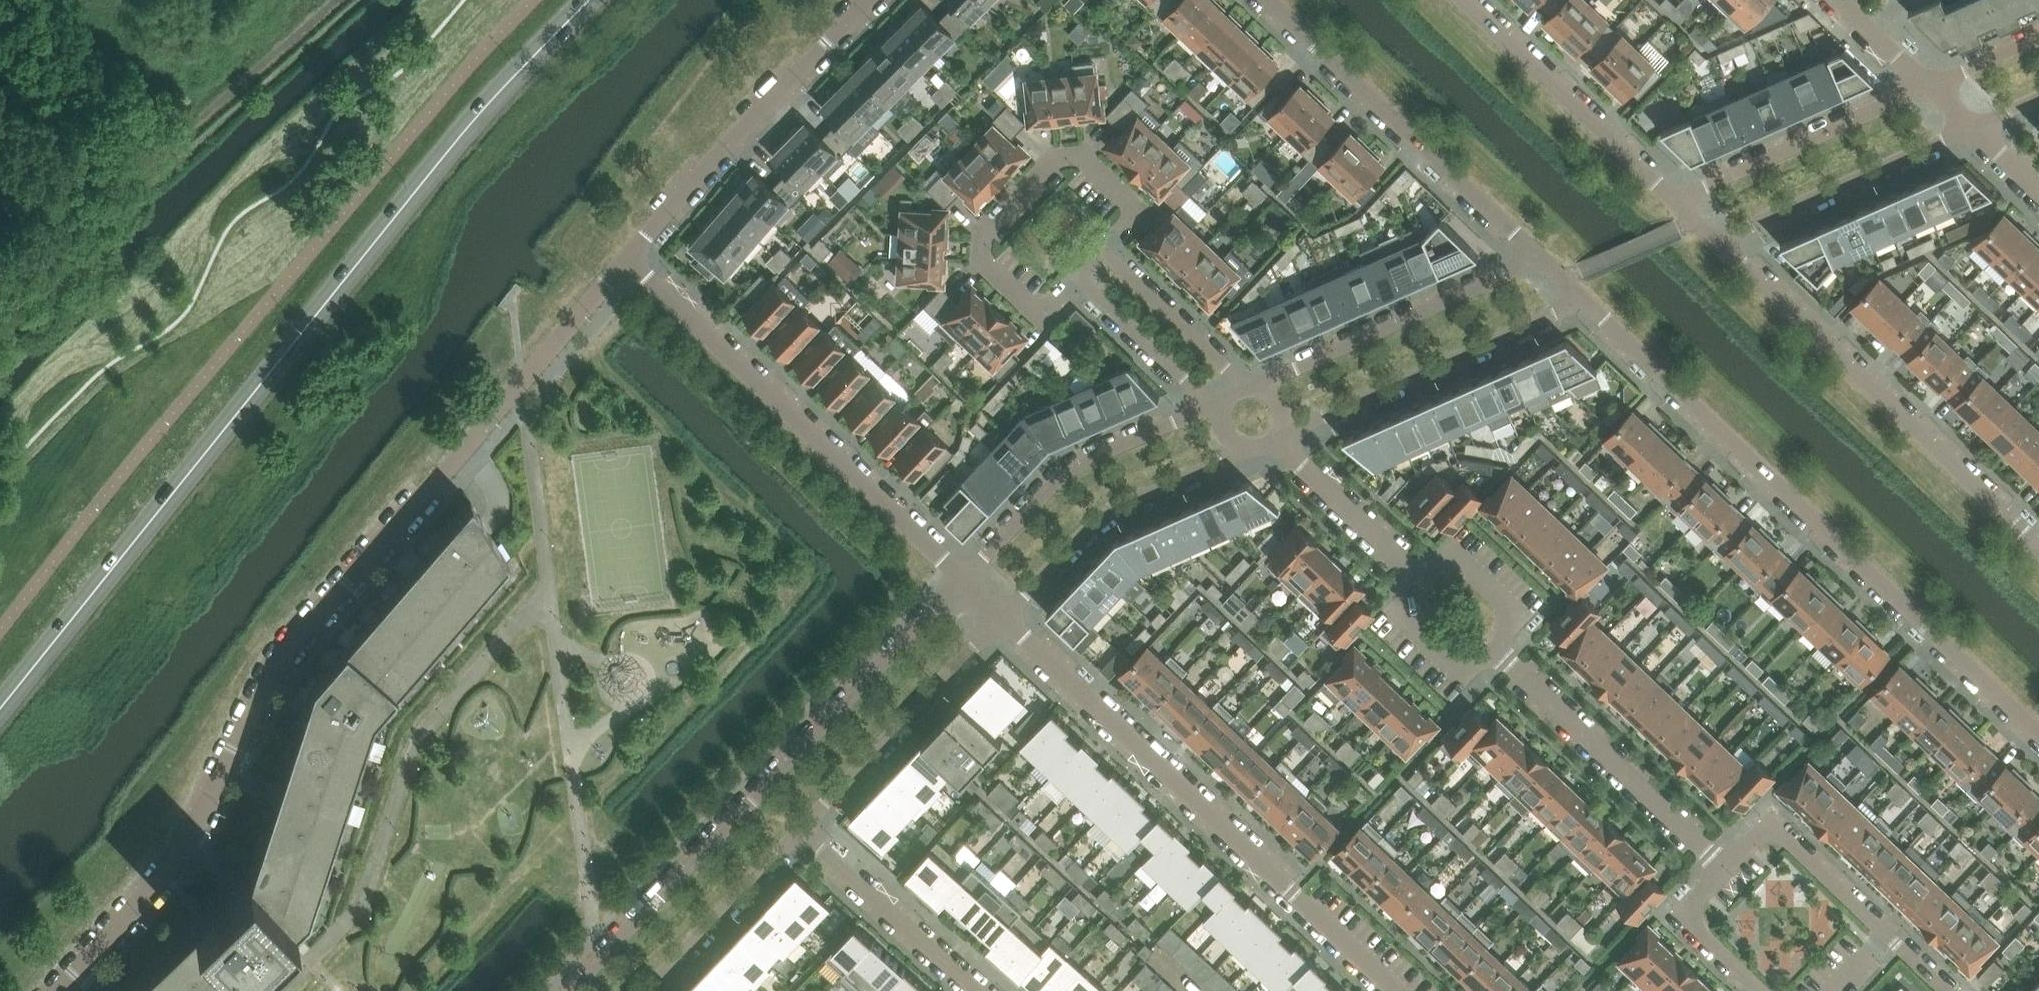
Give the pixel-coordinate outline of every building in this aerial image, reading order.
[(983,0),(950,0),(955,5),(946,13),(965,32),(974,23),(971,19),(986,4),(983,0)] [(1085,1),(1083,0),(1069,0),(1065,5),(1074,13),(1085,1)] [(1145,3),(1154,12),(1165,0),(1148,0),(1145,3)] [(1213,0),(1181,0),(1180,0),(1165,0),(1154,12),(1163,20),(1167,17),(1183,32),(1213,0)] [(1199,48),(1228,17),(1222,11),(1224,9),(1215,0),(1213,0),(1183,32),(1199,48)] [(1552,0),(1518,0),(1523,5),(1525,2),(1531,8),(1537,1),(1544,8),(1552,0)] [(1591,6),(1584,0),(1552,0),(1544,8),(1552,15),(1545,21),(1551,27),(1549,30),(1559,39),(1591,6)] [(1669,0),(1664,0),(1660,4),(1670,14),(1677,7),(1669,0)] [(1743,0),(1713,0),(1729,15),(1743,0)] [(1774,0),(1743,0),(1729,15),(1745,31),(1749,26),(1754,30),(1787,15),(1773,1),(1774,0)] [(1912,7),(1909,8),(1921,19),(1929,28),(1950,47),(1955,44),(1960,42),(1962,41),(1967,39),(1995,27),(1994,26),(1999,24),(2000,25),(2002,24),(2002,23),(2007,21),(2007,22),(2034,9),(2038,7),(2038,0),(1909,0),(1912,7)] [(965,32),(946,13),(939,21),(924,6),(918,13),(915,11),(905,21),(907,24),(937,53),(953,37),(957,40),(965,32)] [(1591,53),(1614,29),(1591,6),(1559,39),(1570,49),(1572,47),(1578,52),(1584,46),(1591,53)] [(1687,16),(1677,7),(1670,14),(1680,23),(1687,16)] [(1820,23),(1809,12),(1803,15),(1808,29),(1820,23)] [(1216,64),(1247,30),(1244,33),(1239,27),(1241,25),(1230,14),(1228,17),(1199,48),(1216,64)] [(1808,29),(1803,15),(1794,19),(1800,32),(1808,29)] [(937,53),(907,24),(901,30),(898,27),(888,38),(920,70),(937,53)] [(1783,24),(1770,30),(1774,39),(1787,33),(1783,24)] [(1706,35),(1696,26),(1690,33),(1700,42),(1706,35)] [(1606,84),(1638,51),(1614,29),(1591,53),(1599,60),(1592,66),(1598,72),(1596,74),(1606,84)] [(1216,64),(1232,79),(1261,48),(1255,43),(1257,40),(1247,30),(1216,64)] [(1774,39),(1770,30),(1757,36),(1761,44),(1774,39)] [(1143,42),(1136,34),(1130,41),(1137,48),(1143,42)] [(1718,46),(1708,37),(1706,35),(1700,42),(1709,50),(1718,46)] [(920,70),(888,38),(890,41),(884,47),(881,45),(871,55),(903,87),(920,70)] [(1747,51),(1743,42),(1730,48),(1734,56),(1747,51)] [(1264,80),(1278,65),(1272,59),(1274,56),(1263,46),(1261,48),(1232,79),(1248,95),(1245,98),(1254,107),(1272,88),(1264,80)] [(1699,65),(1706,58),(1696,48),(1687,57),(1694,74),(1701,66),(1699,65)] [(1734,56),(1730,48),(1717,53),(1721,62),(1734,56)] [(1639,98),(1662,74),(1638,51),(1606,84),(1617,94),(1619,91),(1625,97),(1631,91),(1639,98)] [(1874,80),(1844,51),(1843,51),(1829,57),(1845,90),(1852,87),(1853,89),(1874,80)] [(903,87),(871,55),(861,65),(864,67),(857,74),(855,71),(854,72),(886,104),(903,87)] [(1172,77),(1183,65),(1175,57),(1164,69),(1172,77)] [(1845,90),(1829,57),(1809,66),(1825,99),(1832,96),(1833,98),(1846,93),(1845,90)] [(1100,102),(1097,74),(1096,65),(1094,63),(1073,65),(1074,76),(1078,118),(1102,116),(1100,102)] [(1191,72),(1183,65),(1172,77),(1180,84),(1191,72)] [(995,66),(983,79),(993,89),(1005,76),(995,66)] [(1826,101),(1825,99),(1809,66),(1790,75),(1805,108),(1813,105),(1814,107),(1826,101)] [(1805,108),(1790,75),(1786,67),(1767,76),(1770,83),(1785,117),(1793,113),(1794,116),(1806,110),(1805,108)] [(1686,78),(1676,69),(1667,78),(1677,88),(1686,78)] [(886,104),(854,72),(844,82),(847,84),(840,91),(838,88),(837,89),(869,121),(886,104)] [(1078,118),(1074,76),(1050,79),(1054,121),(1078,118)] [(1677,88),(1667,78),(1658,87),(1669,97),(1677,88)] [(1054,121),(1050,79),(1026,82),(1031,123),(1054,121)] [(950,100),(958,91),(947,80),(938,88),(950,100)] [(1197,101),(1209,89),(1200,80),(1189,92),(1197,101)] [(1785,117),(1770,83),(1750,92),(1766,125),(1773,122),(1774,124),(1786,119),(1785,117)] [(1288,132),(1319,99),(1309,89),(1306,92),(1299,85),(1285,100),(1277,92),(1259,111),(1268,120),(1271,116),(1288,132)] [(950,100),(938,88),(931,96),(943,107),(950,100)] [(869,121),(837,89),(827,99),(830,101),(823,108),(838,122),(830,131),(848,149),(857,140),(854,136),(869,121)] [(1767,128),(1766,125),(1750,92),(1730,101),(1746,134),(1753,131),(1754,133),(1767,128)] [(1746,134),(1730,101),(1727,94),(1707,102),(1726,146),(1727,145),(1726,143),(1734,140),(1735,142),(1747,136),(1746,134)] [(1114,124),(1132,105),(1124,97),(1106,116),(1114,124)] [(1183,119),(1195,107),(1186,99),(1175,110),(1183,119)] [(1319,133),(1333,118),(1327,111),(1329,109),(1319,99),(1288,132),(1304,147),(1300,151),(1310,159),(1327,140),(1319,133)] [(1726,146),(1707,102),(1688,111),(1691,118),(1706,152),(1714,148),(1715,151),(1726,146)] [(1154,132),(1138,117),(1141,113),(1132,105),(1114,124),(1122,132),(1108,146),(1125,162),(1124,163),(1125,163),(1154,132)] [(1026,124),(1007,106),(1000,114),(1019,132),(1026,124)] [(959,122),(948,111),(939,120),(951,131),(959,122)] [(924,126),(913,114),(905,122),(916,134),(924,126)] [(1011,140),(1019,132),(1000,114),(991,123),(994,126),(979,142),(1010,172),(1011,171),(1010,171),(1026,154),(1011,140)] [(1706,152),(1691,118),(1668,128),(1667,126),(1661,131),(1692,161),(1707,154),(1706,152)] [(916,134),(905,122),(897,130),(909,141),(916,134)] [(848,149),(830,131),(822,138),(807,124),(801,130),(798,128),(788,138),(820,170),(836,154),(840,158),(848,149)] [(1142,180),(1172,149),(1154,132),(1125,163),(1142,180)] [(1338,180),(1369,147),(1359,137),(1356,140),(1350,133),(1336,148),(1327,140),(1310,159),(1319,168),(1322,164),(1338,180)] [(1010,172),(979,142),(974,137),(957,154),(963,160),(994,189),(1010,172)] [(820,170),(788,138),(778,148),(781,151),(774,157),(789,172),(780,180),(799,198),(808,189),(805,186),(820,170)] [(1239,149),(1239,142),(1234,138),(1231,141),(1229,139),(1224,144),(1235,154),(1239,149)] [(1370,181),(1384,166),(1377,159),(1380,157),(1369,147),(1338,180),(1354,195),(1351,199),(1360,207),(1378,188),(1370,181)] [(1181,189),(1200,169),(1191,160),(1188,164),(1172,149),(1142,180),(1143,180),(1158,194),(1168,203),(1181,189)] [(994,189),(963,160),(947,176),(944,172),(935,182),(954,200),(962,192),(977,206),(993,189),(993,190),(994,189)] [(1993,194),(1963,164),(1956,167),(1957,169),(1950,173),(1949,171),(1937,176),(1953,212),(1993,194)] [(1407,189),(1417,178),(1406,168),(1396,179),(1407,189)] [(1189,197),(1208,177),(1200,169),(1181,189),(1189,197)] [(799,198),(780,180),(772,189),(756,175),(750,182),(747,180),(738,190),(772,220),(787,203),(791,207),(799,198)] [(1953,212),(1937,176),(1936,176),(1937,178),(1930,181),(1929,179),(1917,185),(1933,220),(1953,212)] [(1407,189),(1396,179),(1389,186),(1400,196),(1407,189)] [(1249,199),(1261,187),(1253,180),(1242,192),(1249,199)] [(954,200),(935,182),(927,190),(946,208),(954,200)] [(1933,220),(1917,185),(1918,187),(1910,190),(1909,188),(1898,193),(1914,229),(1933,220)] [(871,187),(863,196),(871,204),(879,195),(871,188),(871,187)] [(1268,194),(1261,187),(1249,199),(1257,206),(1268,194)] [(772,220),(738,190),(737,191),(740,193),(734,200),(731,198),(722,208),(757,238),(772,220)] [(1914,229),(1898,193),(1897,194),(1898,196),(1890,199),(1889,197),(1878,202),(1894,238),(1914,229)] [(1376,214),(1386,203),(1379,197),(1369,207),(1376,214)] [(1894,238),(1878,202),(1877,202),(1878,204),(1871,208),(1870,206),(1858,211),(1874,247),(1894,238)] [(1308,209),(1308,207),(1306,204),(1304,203),(1300,203),(1296,205),(1295,208),(1296,211),(1298,213),(1300,215),(1302,215),(1305,214),(1307,212),(1308,209)] [(1162,260),(1191,230),(1199,221),(1182,204),(1145,243),(1162,260)] [(1285,213),(1277,205),(1270,211),(1279,219),(1285,213)] [(757,238),(722,208),(722,209),(724,211),(718,218),(716,216),(706,227),(741,256),(757,238)] [(824,210),(818,216),(826,224),(834,216),(829,210),(824,210)] [(945,236),(946,215),(946,212),(904,210),(903,233),(945,236)] [(1874,247),(1858,211),(1857,211),(1858,213),(1851,217),(1850,214),(1838,220),(1854,256),(1874,247)] [(1993,259),(2020,230),(2004,215),(1977,244),(1993,259)] [(1360,217),(1347,222),(1351,231),(1364,225),(1360,217)] [(1967,233),(1983,226),(1979,217),(1963,224),(1967,233)] [(1424,237),(1440,270),(1448,267),(1448,269),(1478,256),(1441,220),(1424,237)] [(1854,256),(1838,220),(1839,222),(1831,225),(1830,223),(1819,228),(1835,264),(1854,256)] [(1351,231),(1347,222),(1334,228),(1338,237),(1351,231)] [(1950,241),(1967,233),(1963,224),(1946,232),(1950,241)] [(741,256),(706,227),(709,229),(694,247),(701,253),(693,262),(711,278),(719,268),(725,274),(741,256)] [(1835,264),(1819,228),(1818,229),(1819,231),(1811,234),(1810,232),(1780,245),(1818,281),(1835,264)] [(1178,275),(1206,244),(1191,230),(1162,260),(1178,275)] [(2008,274),(2036,245),(2031,241),(2034,238),(2025,230),(2022,232),(2020,230),(1993,259),(2008,274)] [(1331,240),(1327,231),(1314,237),(1318,246),(1331,240)] [(803,247),(810,240),(802,233),(796,240),(803,247)] [(943,260),(945,236),(903,233),(901,257),(943,260)] [(1440,270),(1424,237),(1405,246),(1421,281),(1420,279),(1428,276),(1429,278),(1441,272),(1440,270)] [(1936,247),(1932,238),(1920,244),(1923,252),(1936,247)] [(832,250),(820,239),(812,248),(824,259),(832,250)] [(1295,242),(1286,252),(1292,259),(1302,248),(1295,242)] [(1193,289),(1222,259),(1206,244),(1178,275),(1193,289)] [(1910,258),(1923,252),(1920,244),(1907,249),(1910,258)] [(2038,273),(2038,248),(2036,245),(2008,274),(2024,289),(2038,273)] [(1421,281),(1405,246),(1385,254),(1401,290),(1402,290),(1401,288),(1408,284),(1409,287),(1421,281)] [(785,266),(793,258),(781,247),(774,255),(785,266)] [(864,270),(842,249),(828,263),(851,284),(864,270)] [(1292,259),(1286,252),(1276,262),(1283,269),(1292,259)] [(1955,261),(1945,252),(1938,259),(1948,269),(1955,261)] [(1401,290),(1385,254),(1365,263),(1381,299),(1382,299),(1381,296),(1388,293),(1389,295),(1401,290)] [(785,266),(774,255),(766,263),(778,274),(785,266)] [(1897,264),(1893,255),(1880,261),(1884,270),(1897,264)] [(942,283),(943,260),(901,257),(900,281),(942,283)] [(1232,298),(1250,279),(1242,272),(1239,275),(1222,259),(1193,289),(1210,305),(1224,291),(1232,298)] [(1925,279),(1936,267),(1929,260),(1918,272),(1925,279)] [(1381,299),(1365,263),(1346,272),(1361,308),(1362,307),(1361,305),(1369,302),(1369,304),(1381,299)] [(1866,284),(1876,274),(1869,267),(1859,278),(1866,284)] [(1361,308),(1346,272),(1326,281),(1342,317),(1342,316),(1341,314),(1349,311),(1350,313),(1361,308)] [(1265,273),(1254,285),(1261,292),(1272,280),(1265,273)] [(2024,289),(2038,304),(2038,273),(2024,289)] [(753,300),(770,282),(761,274),(745,291),(753,300)] [(1856,294),(1866,284),(1859,278),(1849,288),(1856,294)] [(1875,332),(1904,302),(1880,279),(1853,306),(1868,320),(1866,323),(1875,332)] [(1960,290),(1949,279),(1942,286),(1953,297),(1960,290)] [(1342,317),(1326,281),(1306,289),(1322,325),(1323,325),(1322,323),(1329,319),(1330,322),(1342,317)] [(772,340),(803,309),(777,284),(747,316),(758,327),(761,324),(767,330),(772,325),(779,333),(772,340)] [(1261,292),(1254,285),(1242,298),(1249,304),(1261,292)] [(1982,302),(1990,294),(1980,285),(1972,292),(1982,302)] [(933,315),(951,296),(942,288),(924,307),(933,315)] [(953,344),(961,335),(989,304),(973,289),(959,303),(951,296),(933,315),(941,323),(936,328),(953,344)] [(1322,325),(1306,289),(1286,298),(1302,334),(1303,334),(1302,332),(1309,328),(1310,330),(1322,325)] [(1971,300),(1960,290),(1953,297),(1964,308),(1971,300)] [(1835,317),(1851,300),(1844,294),(1828,310),(1835,317)] [(1993,312),(2000,304),(1990,294),(1982,302),(1993,312)] [(1302,334),(1286,298),(1267,307),(1282,343),(1283,342),(1282,340),(1290,337),(1291,339),(1302,334)] [(1901,351),(1932,319),(1931,319),(1930,320),(1921,311),(1917,315),(1904,302),(1875,332),(1884,341),(1887,338),(1894,345),(1901,351)] [(979,352),(1008,321),(990,304),(989,304),(961,335),(979,352)] [(1282,343),(1267,307),(1231,323),(1245,336),(1262,352),(1263,351),(1262,349),(1270,346),(1271,348),(1282,343)] [(1095,326),(1077,308),(1068,318),(1075,324),(1086,335),(1095,326)] [(797,364),(828,333),(803,309),(772,340),(783,351),(786,348),(792,354),(797,350),(804,357),(797,364)] [(2021,324),(2011,314),(2004,322),(2014,332),(2021,324)] [(1065,334),(1075,324),(1068,318),(1059,327),(1065,334)] [(1922,377),(1951,346),(1937,333),(1941,329),(1931,321),(1932,320),(1932,319),(1901,351),(1910,359),(1910,360),(1915,365),(1913,368),(1922,377)] [(1010,352),(1024,337),(1008,322),(1009,321),(1008,321),(979,352),(995,367),(991,370),(1000,379),(1018,360),(1010,352)] [(2007,334),(1995,323),(1988,331),(2000,342),(2007,334)] [(822,388),(853,357),(861,348),(836,324),(828,333),(797,364),(808,375),(811,372),(818,378),(822,374),(829,381),(822,388)] [(2024,342),(2031,334),(2021,324),(2014,332),(2024,342)] [(2011,352),(2018,345),(2007,334),(2000,342),(2011,352)] [(1598,369),(1587,359),(1567,340),(1551,347),(1566,383),(1598,369)] [(1044,343),(1035,353),(1042,360),(1052,350),(1044,343)] [(1948,396),(1979,364),(1978,364),(1977,364),(1968,356),(1964,359),(1951,346),(1922,377),(1931,385),(1933,382),(1939,388),(1948,396)] [(1571,395),(1566,383),(1551,347),(1539,353),(1540,355),(1532,358),(1552,404),(1571,395)] [(908,363),(914,356),(908,350),(901,357),(908,363)] [(943,372),(954,360),(945,352),(934,364),(943,372)] [(1042,360),(1035,353),(1025,363),(1032,370),(1042,360)] [(1532,358),(1531,356),(1519,361),(1520,363),(1513,367),(1512,364),(1511,365),(1527,401),(1533,413),(1552,404),(1532,358)] [(848,413),(878,381),(853,357),(822,388),(833,399),(836,396),(843,402),(847,398),(855,405),(848,412),(848,413)] [(2035,362),(2028,369),(2038,379),(2038,365),(2035,362)] [(1969,421),(1998,391),(1984,378),(1987,374),(1978,365),(1979,364),(1948,396),(1957,404),(1962,410),(1959,413),(1969,421)] [(1527,401),(1511,365),(1499,370),(1500,372),(1493,376),(1492,373),(1491,374),(1507,410),(1527,401)] [(1160,397),(1129,368),(1115,374),(1131,410),(1142,405),(1141,403),(1149,400),(1150,402),(1160,397)] [(932,387),(940,378),(934,373),(926,382),(932,387)] [(1131,410),(1115,374),(1095,383),(1111,419),(1122,414),(1121,412),(1129,408),(1130,411),(1131,410)] [(1507,410),(1491,374),(1480,379),(1481,381),(1473,384),(1472,382),(1471,383),(1487,419),(1507,410)] [(1003,400),(1016,386),(1009,379),(996,393),(1003,400)] [(873,437),(904,405),(878,381),(848,413),(859,423),(862,420),(868,426),(872,421),(880,429),(873,436),(873,437)] [(1111,419),(1095,383),(1075,392),(1091,428),(1103,423),(1102,420),(1109,417),(1110,419),(1111,419)] [(1487,419),(1471,383),(1460,388),(1461,390),(1453,393),(1452,391),(1451,391),(1468,427),(1487,419)] [(1468,427),(1451,391),(1440,396),(1441,399),(1434,402),(1433,400),(1432,400),(1448,436),(1468,427)] [(1985,437),(2014,407),(1998,391),(1969,421),(1978,430),(1980,427),(1987,434),(1984,436),(1985,437)] [(1091,428),(1075,392),(1056,400),(1072,436),(1083,431),(1082,429),(1089,426),(1090,428),(1091,428)] [(1003,400),(996,393),(986,404),(993,410),(1003,400)] [(959,412),(967,404),(959,397),(952,405),(959,412)] [(1072,436),(1056,400),(1028,413),(1022,418),(1051,446),(1063,440),(1062,438),(1070,435),(1071,437),(1072,436)] [(1448,436),(1432,400),(1420,405),(1421,407),(1414,411),(1413,409),(1412,409),(1428,445),(1448,436)] [(898,461),(929,429),(904,405),(873,437),(884,447),(887,444),(893,450),(897,446),(905,453),(898,460),(898,461)] [(1609,427),(1623,412),(1616,405),(1602,420),(1609,427)] [(2004,450),(2031,423),(2014,407),(1985,437),(1994,446),(1997,443),(2004,450)] [(1428,445),(1412,409),(1401,414),(1402,416),(1394,419),(1393,417),(1392,418),(1408,454),(1428,445)] [(1631,461),(1659,431),(1650,422),(1648,425),(1633,411),(1602,443),(1603,444),(1604,443),(1613,451),(1617,447),(1631,461)] [(1051,446),(1022,418),(1007,434),(1036,461),(1044,452),(1043,451),(1048,445),(1050,446),(1051,446)] [(1408,454),(1392,418),(1381,423),(1382,425),(1374,428),(1373,426),(1389,462),(1408,454)] [(1599,437),(1609,427),(1602,420),(1592,430),(1599,437)] [(987,431),(977,422),(970,429),(981,438),(987,431)] [(2038,447),(2038,430),(2031,423),(2004,450),(2012,457),(2009,460),(2018,469),(2038,447)] [(1389,462),(1373,426),(1361,432),(1362,434),(1355,437),(1354,435),(1344,440),(1374,469),(1389,462)] [(950,458),(954,453),(929,429),(898,461),(909,471),(912,468),(918,474),(923,470),(931,478),(945,464),(950,458)] [(1648,477),(1676,447),(1675,446),(1673,449),(1666,442),(1669,440),(1659,431),(1631,461),(1648,477)] [(1528,448),(1538,438),(1531,432),(1521,442),(1528,448)] [(969,451),(973,437),(964,434),(960,448),(969,451)] [(1036,461),(1007,434),(993,450),(1021,477),(1030,468),(1028,466),(1033,460),(1035,462),(1036,461)] [(1518,459),(1528,448),(1521,442),(1511,452),(1518,459)] [(1479,454),(1480,445),(1466,443),(1465,452),(1479,454)] [(1555,454),(1542,443),(1536,450),(1548,462),(1555,454)] [(1493,457),(1494,447),(1480,445),(1479,454),(1493,457)] [(1574,464),(1584,453),(1577,447),(1567,457),(1574,464)] [(1658,493),(1667,502),(1696,472),(1688,464),(1682,458),(1685,455),(1676,447),(1648,477),(1662,490),(1658,493)] [(2018,469),(2027,477),(2030,474),(2038,483),(2038,447),(2018,469)] [(957,465),(966,454),(960,448),(954,453),(950,458),(957,465)] [(1021,477),(993,450),(978,465),(1006,493),(1015,484),(1013,482),(1019,476),(1020,478),(1021,477)] [(1439,469),(1452,464),(1448,455),(1435,461),(1439,469)] [(1476,471),(1478,461),(1463,459),(1460,460),(1459,468),(1476,471)] [(1439,469),(1435,461),(1423,466),(1426,475),(1439,469)] [(1493,474),(1494,464),(1478,461),(1476,471),(1493,474)] [(1574,473),(1562,461),(1555,468),(1567,480),(1574,473)] [(1597,472),(1586,461),(1579,469),(1591,479),(1597,472)] [(1006,493),(978,465),(963,481),(991,508),(1000,499),(998,498),(1004,492),(1005,493),(1006,493)] [(1695,521),(1723,491),(1714,483),(1711,486),(1705,480),(1696,472),(1667,502),(1666,504),(1667,504),(1668,503),(1677,512),(1681,508),(1695,521)] [(1587,485),(1574,473),(1567,480),(1580,492),(1587,485)] [(1401,474),(1391,485),(1398,491),(1408,481),(1401,474)] [(1498,521),(1527,490),(1512,475),(1482,505),(1498,521)] [(1436,514),(1455,491),(1440,476),(1411,506),(1428,522),(1436,514)] [(991,508),(963,481),(962,482),(945,500),(955,509),(947,518),(965,535),(991,508)] [(928,505),(944,488),(937,482),(921,498),(928,505)] [(1451,529),(1480,498),(1464,482),(1455,491),(1436,514),(1451,529)] [(1242,487),(1234,490),(1249,524),(1276,512),(1245,483),(1241,485),(1242,487)] [(1398,491),(1391,485),(1381,495),(1388,501),(1398,491)] [(1221,494),(1222,496),(1214,499),(1229,533),(1249,524),(1234,490),(1233,488),(1221,494)] [(1626,499),(1615,488),(1608,496),(1619,507),(1626,499)] [(1514,536),(1543,505),(1527,490),(1498,521),(1514,536)] [(1605,502),(1593,491),(1586,498),(1598,510),(1605,502)] [(1705,538),(1714,547),(1743,517),(1735,508),(1729,503),(1732,500),(1723,491),(1695,521),(1708,534),(1705,538)] [(1202,505),(1195,508),(1209,542),(1229,533),(1214,499),(1214,497),(1201,503),(1202,505)] [(1637,510),(1626,499),(1619,507),(1630,517),(1637,510)] [(509,562),(471,501),(313,684),(249,879),(133,990),(232,990),(309,917),(373,718),(509,562)] [(1618,514),(1605,502),(1598,510),(1611,522),(1618,514)] [(1530,551),(1559,520),(1543,505),(1514,536),(1530,551)] [(1183,513),(1175,517),(1189,551),(1209,542),(1195,508),(1194,506),(1182,511),(1183,513)] [(1163,522),(1155,526),(1170,560),(1189,551),(1175,517),(1174,515),(1162,520),(1163,522)] [(1742,566),(1770,536),(1761,527),(1758,530),(1752,525),(1743,517),(1714,547),(1713,548),(1714,549),(1715,548),(1724,557),(1728,553),(1742,566)] [(1545,565),(1574,535),(1559,520),(1530,551),(1545,565)] [(1638,533),(1625,521),(1618,529),(1631,540),(1638,533)] [(1143,531),(1136,534),(1150,568),(1170,560),(1155,526),(1154,523),(1142,529),(1143,531)] [(1290,573),(1317,544),(1300,528),(1266,564),(1283,580),(1290,573)] [(1274,549),(1282,540),(1271,531),(1264,539),(1274,549)] [(1136,534),(1135,532),(1117,540),(1113,544),(1115,545),(1109,551),(1136,577),(1140,573),(1150,568),(1136,534)] [(1561,581),(1591,550),(1574,535),(1545,565),(1561,581)] [(1752,583),(1761,592),(1790,562),(1781,553),(1782,553),(1776,548),(1779,545),(1770,536),(1742,566),(1755,579),(1752,583)] [(1274,549),(1264,539),(1257,546),(1268,556),(1274,549)] [(1642,553),(1630,542),(1623,550),(1635,560),(1642,553)] [(1305,587),(1332,559),(1317,544),(1290,573),(1305,587)] [(1100,561),(1094,567),(1121,593),(1136,577),(1109,551),(1108,550),(1098,559),(1100,561)] [(1577,596),(1607,566),(1591,550),(1561,581),(1577,596)] [(1242,573),(1251,563),(1244,557),(1235,567),(1242,573)] [(1321,602),(1348,573),(1332,559),(1305,587),(1321,602)] [(1637,571),(1625,560),(1625,559),(1618,567),(1630,578),(1637,571)] [(1789,611),(1817,581),(1807,572),(1805,575),(1799,570),(1790,562),(1761,592),(1760,593),(1761,594),(1762,593),(1771,602),(1775,598),(1789,611)] [(1085,577),(1080,583),(1106,609),(1121,593),(1094,567),(1093,565),(1084,575),(1085,577)] [(1232,584),(1242,573),(1235,567),(1225,577),(1232,584)] [(1328,625),(1363,588),(1348,573),(1321,602),(1336,616),(1328,625)] [(1653,586),(1640,574),(1633,582),(1646,593),(1653,586)] [(1677,587),(1666,576),(1659,583),(1670,594),(1677,587)] [(1070,592),(1065,598),(1091,624),(1106,609),(1080,583),(1078,581),(1069,591),(1070,592)] [(1805,626),(1833,597),(1832,596),(1830,599),(1823,592),(1826,590),(1817,581),(1789,611),(1805,626)] [(1224,593),(1213,583),(1207,589),(1217,599),(1224,593)] [(1190,594),(1180,584),(1174,590),(1185,600),(1190,594)] [(1665,598),(1653,586),(1646,593),(1658,605),(1665,598)] [(1682,605),(1689,598),(1677,587),(1670,594),(1682,605)] [(1344,641),(1372,613),(1356,598),(1364,589),(1363,588),(1328,625),(1344,641)] [(1185,600),(1174,590),(1166,599),(1176,609),(1185,600)] [(1562,650),(1599,611),(1583,596),(1554,626),(1569,641),(1561,649),(1562,650)] [(1065,598),(1063,597),(1054,606),(1055,608),(1050,614),(1048,612),(1047,613),(1065,630),(1062,633),(1072,642),(1075,639),(1076,640),(1091,624),(1065,598)] [(1822,642),(1847,616),(1839,608),(1842,605),(1833,597),(1805,626),(1822,642)] [(1210,615),(1217,608),(1208,600),(1201,607),(1210,615)] [(1242,623),(1253,611),(1245,604),(1234,616),(1242,623)] [(1684,616),(1672,604),(1665,611),(1677,623),(1684,616)] [(1219,624),(1226,616),(1217,608),(1210,615),(1219,624)] [(1158,628),(1168,618),(1161,611),(1151,622),(1158,628)] [(1249,630),(1260,618),(1253,611),(1242,623),(1249,630)] [(1578,665),(1606,635),(1591,620),(1600,612),(1599,611),(1562,650),(1578,665)] [(1696,628),(1684,616),(1677,623),(1690,635),(1696,628)] [(1838,658),(1864,631),(1866,628),(1857,619),(1854,622),(1847,616),(1822,642),(1838,658)] [(1724,631),(1713,621),(1706,628),(1717,639),(1724,631)] [(1143,644),(1153,634),(1146,627),(1136,637),(1143,644)] [(1857,686),(1887,654),(1872,640),(1875,637),(1866,628),(1864,631),(1838,658),(1852,671),(1848,675),(1857,684),(1856,685),(1857,686)] [(1248,638),(1239,630),(1232,637),(1241,645),(1248,638)] [(1735,642),(1724,631),(1717,639),(1729,649),(1735,642)] [(1273,653),(1284,641),(1277,634),(1266,646),(1273,653)] [(1715,646),(1703,634),(1696,641),(1708,653),(1715,646)] [(1593,680),(1622,650),(1606,635),(1578,665),(1593,680)] [(1133,654),(1143,644),(1136,637),(1126,648),(1133,654)] [(1257,646),(1248,638),(1241,645),(1250,653),(1257,646)] [(1280,659),(1291,648),(1284,641),(1273,653),(1280,659)] [(1257,646),(1250,653),(1257,660),(1264,653),(1257,646)] [(1721,665),(1728,658),(1715,646),(1708,653),(1721,665)] [(1139,690),(1165,663),(1148,647),(1123,674),(1139,690)] [(1110,678),(1130,657),(1121,648),(1100,670),(1110,678)] [(1345,694),(1372,665),(1355,650),(1328,678),(1345,694)] [(1609,695),(1638,664),(1622,650),(1593,680),(1609,695)] [(1155,705),(1181,678),(1187,671),(1171,656),(1165,663),(1139,690),(1155,705)] [(1764,670),(1753,659),(1746,666),(1757,677),(1764,670)] [(1273,675),(1280,668),(1271,660),(1264,667),(1273,675)] [(1624,710),(1653,679),(1638,664),(1609,695),(1624,710)] [(1747,676),(1734,664),(1727,671),(1740,683),(1747,676)] [(1360,709),(1387,680),(1372,665),(1345,694),(1360,709)] [(1898,715),(1927,685),(1918,677),(1915,680),(1900,665),(1869,698),(1870,698),(1871,697),(1881,706),(1884,702),(1898,715)] [(1282,684),(1288,676),(1280,668),(1273,675),(1282,684)] [(1316,680),(1304,669),(1297,676),(1309,687),(1316,680)] [(1026,702),(993,670),(983,680),(985,683),(980,688),(978,685),(977,686),(1010,718),(1026,702)] [(1781,685),(1769,675),(1763,682),(1774,693),(1781,685)] [(1759,687),(1747,676),(1740,683),(1752,695),(1759,687)] [(1170,720),(1196,693),(1181,678),(1155,705),(1156,706),(1154,709),(1163,718),(1166,715),(1170,720)] [(1640,725),(1669,694),(1653,679),(1624,710),(1640,725)] [(1376,723),(1403,695),(1387,680),(1360,709),(1376,723)] [(1292,708),(1306,693),(1295,683),(1281,698),(1292,708)] [(1792,696),(1781,685),(1774,693),(1785,703),(1792,696)] [(1915,731),(1940,704),(1933,697),(1936,694),(1927,685),(1898,715),(1915,731)] [(1010,718),(977,686),(968,696),(970,698),(965,703),(963,701),(962,702),(995,734),(1010,718)] [(1186,735),(1212,708),(1196,693),(1170,720),(1176,725),(1173,728),(1182,736),(1185,733),(1186,735)] [(1656,739),(1685,709),(1669,694),(1640,725),(1656,739)] [(1778,705),(1766,694),(1759,701),(1771,713),(1778,705)] [(1392,738),(1419,710),(1403,695),(1376,723),(1392,738)] [(1292,708),(1281,698),(1274,705),(1284,715),(1286,713),(1292,708)] [(1202,750),(1227,723),(1234,716),(1218,701),(1212,708),(1186,735),(1202,750)] [(969,776),(1003,740),(995,734),(962,702),(924,742),(953,771),(964,781),(962,783),(973,793),(980,786),(969,776)] [(1931,747),(1960,717),(1951,708),(1948,711),(1940,704),(1915,731),(1931,747)] [(1790,717),(1778,705),(1771,713),(1783,725),(1790,717)] [(1032,726),(1041,716),(1034,709),(1025,719),(1032,726)] [(1312,728),(1323,716),(1316,709),(1304,721),(1312,728)] [(1671,754),(1700,724),(1685,709),(1656,739),(1671,754)] [(1408,754),(1435,725),(1419,710),(1392,738),(1408,754)] [(1463,754),(1498,717),(1498,716),(1489,725),(1474,710),(1447,738),(1463,754)] [(1856,732),(1867,721),(1856,711),(1846,722),(1856,732)] [(1038,761),(1069,728),(1053,713),(1021,746),(1038,761)] [(1821,724),(1810,713),(1803,720),(1814,731),(1821,724)] [(1319,735),(1330,723),(1323,716),(1312,728),(1319,735)] [(1480,767),(1487,760),(1514,732),(1498,717),(1463,754),(1464,754),(1465,753),(1480,767)] [(1948,762),(1976,733),(1967,724),(1964,726),(1957,720),(1960,717),(1931,747),(1948,762)] [(1032,726),(1025,719),(1015,729),(1022,736),(1032,726)] [(1217,764),(1243,738),(1227,723),(1202,750),(1217,764)] [(1687,769),(1716,739),(1700,724),(1671,754),(1687,769)] [(1810,736),(1797,724),(1790,731),(1802,743),(1810,736)] [(1307,733),(1299,725),(1292,732),(1300,740),(1307,733)] [(1837,746),(1849,734),(1841,727),(1830,739),(1837,746)] [(1052,775),(1084,742),(1083,741),(1080,745),(1067,732),(1070,729),(1069,728),(1038,761),(1052,775)] [(1503,775),(1530,747),(1514,732),(1487,760),(1503,775)] [(1309,748),(1316,741),(1307,733),(1300,740),(1309,748)] [(1966,790),(1997,758),(1983,744),(1985,741),(1976,733),(1948,762),(1961,775),(1958,779),(1967,788),(1966,790)] [(844,752),(852,744),(844,737),(836,745),(844,752)] [(1233,779),(1259,752),(1243,738),(1217,764),(1233,779)] [(1343,758),(1354,746),(1347,739),(1336,751),(1343,758)] [(1703,784),(1732,754),(1716,739),(1687,769),(1703,784)] [(953,771),(924,742),(909,757),(939,786),(953,771)] [(1068,790),(1097,761),(1100,757),(1099,756),(1096,758),(1091,754),(1094,751),(1084,742),(1052,775),(1068,790)] [(1893,754),(1882,743),(1875,750),(1886,761),(1893,754)] [(1350,765),(1362,753),(1354,746),(1343,758),(1350,765)] [(1518,790),(1545,761),(1530,747),(1503,775),(1518,790)] [(1873,757),(1866,750),(1854,762),(1862,769),(1873,757)] [(1249,794),(1274,767),(1259,752),(1233,779),(1249,794)] [(1339,763),(1330,754),(1323,762),(1332,770),(1339,763)] [(1718,799),(1755,760),(1747,768),(1732,754),(1703,784),(1718,799)] [(1904,764),(1893,754),(1886,761),(1898,772),(1904,764)] [(939,786),(909,757),(895,773),(925,801),(928,805),(943,789),(939,786)] [(1869,776),(1880,764),(1873,757),(1862,769),(1869,776)] [(1995,807),(2023,777),(2014,769),(2011,772),(2006,766),(2005,766),(1997,758),(1966,790),(1967,790),(1968,789),(1977,798),(1981,794),(1995,807)] [(1743,806),(1772,776),(1755,760),(1718,799),(1719,800),(1727,791),(1743,806)] [(1111,774),(1097,761),(1068,790),(1083,804),(1114,771),(1114,770),(1111,774)] [(1534,805),(1561,776),(1545,761),(1518,790),(1534,805)] [(1797,805),(1825,777),(1808,761),(1781,790),(1790,798),(1797,805)] [(1340,778),(1347,771),(1339,763),(1332,770),(1340,778)] [(1264,809),(1290,782),(1274,767),(1249,794),(1251,796),(1248,799),(1257,807),(1259,805),(1264,809)] [(1415,787),(1426,775),(1418,768),(1407,780),(1415,787)] [(1375,788),(1386,776),(1379,769),(1368,781),(1375,788)] [(1813,820),(1840,792),(1847,785),(1831,770),(1825,777),(1797,805),(1813,820)] [(1098,819),(1130,786),(1114,771),(1083,804),(1098,819)] [(925,801),(895,773),(880,788),(910,816),(925,801)] [(1926,785),(1915,774),(1908,782),(1919,792),(1926,785)] [(1550,820),(1577,791),(1561,776),(1534,805),(1550,820)] [(2014,833),(2038,807),(2038,798),(2035,795),(2035,794),(2030,789),(2032,786),(2023,777),(1995,807),(2008,820),(2005,824),(2014,833)] [(997,803),(1010,789),(1000,780),(987,794),(997,803)] [(1904,787),(1897,780),(1886,792),(1893,799),(1904,787)] [(1280,824),(1306,797),(1290,782),(1264,809),(1270,814),(1267,817),(1276,825),(1279,823),(1280,824)] [(1370,793),(1361,784),(1354,792),(1363,801),(1370,793)] [(1411,793),(1402,784),(1395,792),(1404,801),(1411,793)] [(1114,834),(1146,801),(1130,786),(1098,819),(1114,834)] [(1901,806),(1912,794),(1904,787),(1893,799),(1901,806)] [(910,816),(880,788),(866,802),(896,831),(910,816)] [(1020,798),(1010,789),(997,803),(1007,813),(1020,798)] [(1565,834),(1592,806),(1577,791),(1550,820),(1565,834)] [(1439,810),(1450,799),(1443,792),(1431,803),(1439,810)] [(1829,835),(1856,807),(1840,792),(1813,820),(1829,835)] [(1296,839),(1321,812),(1306,797),(1280,824),(1296,839)] [(1950,808),(1938,797),(1931,804),(1943,815),(1950,808)] [(981,821),(992,809),(981,799),(977,803),(970,810),(981,821)] [(1446,817),(1457,806),(1450,799),(1439,810),(1446,817)] [(1129,848),(1160,815),(1160,814),(1157,818),(1143,805),(1146,801),(1114,834),(1129,848)] [(896,831),(866,802),(865,803),(868,806),(863,811),(861,808),(851,819),(884,850),(900,834),(896,831)] [(1427,822),(1434,815),(1425,806),(1418,813),(1427,822)] [(1581,849),(1608,821),(1592,806),(1565,834),(1581,849)] [(1844,850),(1872,822),(1856,807),(1829,835),(1844,850)] [(1951,822),(1958,814),(1950,807),(1950,808),(1943,815),(1951,822)] [(2014,833),(2013,834),(2014,835),(2015,834),(2024,843),(2028,839),(2038,849),(2038,807),(2014,833)] [(993,831),(1003,820),(992,809),(981,821),(993,831)] [(1020,825),(1028,816),(1020,809),(1012,818),(1020,825)] [(1924,829),(1936,817),(1928,810),(1917,822),(1924,829)] [(1312,855),(1338,828),(1321,812),(1296,839),(1312,855)] [(1143,862),(1175,829),(1160,815),(1129,848),(1130,849),(1134,844),(1148,857),(1143,862)] [(1442,823),(1434,815),(1427,822),(1436,830),(1442,823)] [(1932,836),(1943,824),(1936,817),(1924,829),(1932,836)] [(1351,870),(1384,835),(1368,820),(1335,854),(1351,870)] [(1470,840),(1481,828),(1474,821),(1463,833),(1470,840)] [(1597,864),(1624,836),(1608,821),(1581,849),(1574,857),(1590,871),(1597,864)] [(1860,865),(1887,836),(1872,822),(1844,850),(1860,865)] [(932,825),(927,831),(933,837),(938,831),(932,825)] [(1477,847),(1489,835),(1481,828),(1470,840),(1477,847)] [(1159,877),(1191,844),(1190,843),(1188,845),(1183,840),(1185,838),(1175,829),(1143,862),(1159,877)] [(1043,846),(1051,837),(1043,830),(1035,839),(1043,846)] [(1018,850),(1026,841),(1017,832),(1008,841),(1018,850)] [(1367,885),(1393,858),(1400,850),(1384,835),(1351,870),(1367,885)] [(1458,852),(1465,845),(1456,836),(1450,844),(1458,852)] [(1612,879),(1639,851),(1624,836),(1597,864),(1612,879)] [(1876,880),(1903,851),(1887,836),(1860,865),(1876,880)] [(1051,854),(1059,845),(1051,837),(1043,846),(1051,854)] [(924,889),(954,855),(938,840),(907,874),(924,889)] [(917,840),(912,845),(919,852),(924,847),(917,840)] [(1956,858),(1967,847),(1960,840),(1948,851),(1956,858)] [(1028,859),(1036,850),(1026,841),(1018,850),(1028,859)] [(1174,891),(1206,858),(1205,857),(1202,861),(1188,848),(1192,844),(1191,844),(1159,877),(1174,891)] [(1990,859),(1997,852),(1990,844),(1982,852),(1990,859)] [(1474,853),(1465,845),(1458,852),(1467,860),(1474,853)] [(949,896),(975,867),(974,866),(971,870),(964,863),(971,854),(962,846),(954,855),(924,889),(941,905),(947,898),(949,896)] [(1963,865),(1974,854),(1967,847),(1956,858),(1963,865)] [(1501,870),(1513,858),(1505,851),(1494,863),(1501,870)] [(1620,903),(1655,866),(1639,851),(1612,879),(1627,893),(1619,902),(1620,903)] [(1891,895),(1919,866),(1903,851),(1876,880),(1891,895)] [(904,869),(913,859),(905,853),(897,863),(904,869)] [(1190,906),(1221,873),(1220,872),(1218,874),(1213,869),(1215,867),(1206,858),(1174,891),(1190,906)] [(1382,900),(1408,873),(1393,858),(1367,885),(1369,886),(1366,889),(1375,898),(1377,895),(1382,900)] [(1509,877),(1520,865),(1513,858),(1501,870),(1509,877)] [(1074,876),(1083,867),(1075,859),(1067,868),(1074,876)] [(1050,879),(1058,870),(1048,861),(1040,870),(1050,879)] [(1497,875),(1488,866),(1481,874),(1490,882),(1497,875)] [(1636,918),(1663,890),(1647,875),(1656,866),(1655,866),(1620,903),(1636,918)] [(1907,910),(1934,881),(1919,866),(1891,895),(1907,910)] [(963,912),(991,881),(975,867),(949,896),(955,900),(952,903),(963,912)] [(1082,883),(1091,874),(1083,867),(1074,876),(1082,883)] [(1987,888),(1998,876),(1991,869),(1980,881),(1987,888)] [(1059,888),(1068,879),(1058,870),(1050,879),(1059,888)] [(1209,915),(1236,887),(1221,873),(1190,906),(1191,907),(1195,902),(1209,915)] [(1398,915),(1424,888),(1408,873),(1382,900),(1388,905),(1385,908),(1394,916),(1397,914),(1398,915)] [(1533,900),(1544,888),(1551,881),(1544,874),(1525,893),(1533,900)] [(790,888),(785,893),(816,922),(830,907),(797,875),(787,886),(790,888)] [(1505,883),(1497,875),(1490,882),(1498,890),(1505,883)] [(1994,895),(2006,883),(1998,876),(1987,888),(1994,895)] [(978,926),(1006,895),(991,881),(963,912),(963,913),(966,910),(971,915),(968,917),(978,926)] [(1923,925),(1950,896),(1934,881),(1907,910),(1923,925)] [(988,947),(990,945),(1018,913),(1019,913),(1029,902),(1013,887),(1006,895),(978,926),(979,927),(981,925),(987,929),(984,932),(994,940),(988,947)] [(1219,934),(1251,901),(1250,900),(1247,904),(1234,891),(1237,887),(1236,887),(1209,915),(1204,920),(1219,934)] [(1105,904),(1113,895),(1105,888),(1097,897),(1105,904)] [(1414,930),(1447,895),(1446,895),(1439,902),(1424,888),(1398,915),(1414,930)] [(1540,907),(1551,895),(1544,888),(1533,900),(1540,907)] [(1938,939),(1966,911),(1972,904),(1956,889),(1950,896),(1923,925),(1938,939)] [(785,893),(782,891),(772,901),(775,904),(770,909),(801,938),(816,922),(785,893)] [(1081,909),(1090,900),(1080,891),(1072,900),(1081,909)] [(1121,903),(1113,895),(1105,904),(1113,911),(1121,903)] [(1430,945),(1462,910),(1447,895),(1414,930),(1430,945)] [(1528,905),(1519,896),(1512,903),(1521,912),(1528,905)] [(1089,916),(1098,907),(1090,900),(1081,909),(1089,916)] [(1235,949),(1267,916),(1251,901),(1219,934),(1235,949)] [(2021,921),(2032,909),(2025,902),(2014,914),(2021,921)] [(1537,913),(1528,905),(1521,912),(1530,920),(1537,913)] [(801,938),(770,909),(768,906),(753,922),(786,953),(801,938)] [(1144,924),(1129,910),(1121,919),(1135,933),(1144,924)] [(1445,959),(1478,925),(1462,910),(1430,945),(1445,959)] [(1586,910),(1579,917),(1584,922),(1591,915),(1586,910)] [(1575,918),(1568,911),(1557,923),(1564,929),(1575,918)] [(1954,954),(1981,926),(1966,911),(1938,939),(1954,954)] [(1034,927),(1019,913),(1018,913),(990,945),(995,949),(993,952),(1003,961),(1034,927)] [(1251,964),(1282,931),(1267,916),(1235,949),(1251,964)] [(1571,936),(1583,925),(1575,918),(1564,929),(1571,936)] [(1111,937),(1120,928),(1112,920),(1104,930),(1111,937)] [(786,953),(753,922),(738,937),(768,966),(782,951),(785,954),(786,953)] [(842,974),(845,971),(873,940),(856,925),(853,929),(845,923),(827,943),(835,949),(826,959),(842,974)] [(1152,931),(1144,924),(1135,933),(1143,940),(1152,931)] [(1461,975),(1494,940),(1478,925),(1445,959),(1461,975)] [(1162,946),(1176,931),(1170,926),(1157,941),(1162,946)] [(1559,934),(1550,926),(1544,933),(1552,942),(1559,934)] [(1970,970),(1997,941),(1981,926),(1954,954),(1970,970)] [(1020,976),(1022,973),(1051,941),(1034,927),(1003,961),(1004,962),(1006,959),(1011,964),(1009,966),(1020,976)] [(1120,944),(1128,935),(1120,928),(1111,937),(1120,944)] [(1636,975),(1665,944),(1649,929),(1620,959),(1636,975)] [(1265,978),(1297,945),(1296,944),(1293,948),(1280,935),(1283,931),(1282,931),(1251,964),(1265,978)] [(1561,950),(1568,943),(1559,934),(1552,942),(1561,950)] [(2018,951),(2025,944),(2016,936),(2009,943),(2018,951)] [(768,966),(738,937),(723,953),(756,985),(771,969),(768,966)] [(861,986),(889,955),(888,954),(885,956),(880,952),(883,949),(873,940),(845,971),(861,986)] [(1178,960),(1191,945),(1186,940),(1172,955),(1178,960)] [(1477,989),(1503,962),(1488,948),(1495,941),(1494,940),(1461,975),(1463,976),(1460,979),(1469,987),(1472,985),(1477,989)] [(1037,990),(1067,956),(1051,941),(1022,973),(1027,978),(1025,981),(1037,990)] [(1596,960),(1608,948),(1600,941),(1589,953),(1596,960)] [(1146,959),(1154,951),(1146,943),(1141,948),(1138,952),(1146,959)] [(2018,951),(2009,943),(2003,950),(2012,958),(2018,951)] [(1652,990),(1681,959),(1665,944),(1636,975),(1652,990)] [(1313,960),(1297,945),(1265,978),(1279,990),(1283,990),(1285,988),(1313,960)] [(733,990),(744,990),(753,982),(756,985),(723,953),(709,968),(733,990)] [(1193,974),(1206,959),(1200,954),(1187,969),(1193,974)] [(905,969),(904,968),(902,971),(896,966),(899,963),(889,955),(861,986),(856,990),(885,990),(905,969)] [(1082,969),(1067,956),(1037,990),(1040,988),(1044,990),(1063,990),(1082,969)] [(1591,965),(1581,956),(1574,963),(1584,973),(1591,965)] [(1697,974),(1681,959),(1652,990),(1653,990),(1681,990),(1697,974)] [(1987,986),(2004,968),(1994,959),(1977,976),(1987,986)] [(1328,974),(1313,960),(1285,988),(1288,990),(1311,990),(1328,974)] [(1518,977),(1503,962),(1477,989),(1478,990),(1505,990),(1518,977)] [(709,968),(694,984),(702,990),(733,990),(709,968)] [(1208,989),(1222,974),(1216,968),(1202,983),(1208,989)] [(921,984),(905,969),(885,990),(914,990),(921,984)] [(1098,984),(1082,969),(1063,990),(1092,990),(1098,984)] [(1162,977),(1156,972),(1142,987),(1147,990),(1149,990),(1162,977)] [(1342,988),(1342,987),(1338,990),(1325,978),(1328,974),(1311,990),(1339,990),(1342,988)] [(1712,989),(1697,974),(1681,990),(1710,990),(1712,989)] [(1518,977),(1505,990),(1533,990),(1518,977)] [(1609,986),(1601,979),(1590,990),(1604,990),(1609,986)] [(2030,990),(2038,990),(2038,982),(2030,990)] [(1238,988),(1232,983),(1224,990),(1235,990),(1238,988)]
